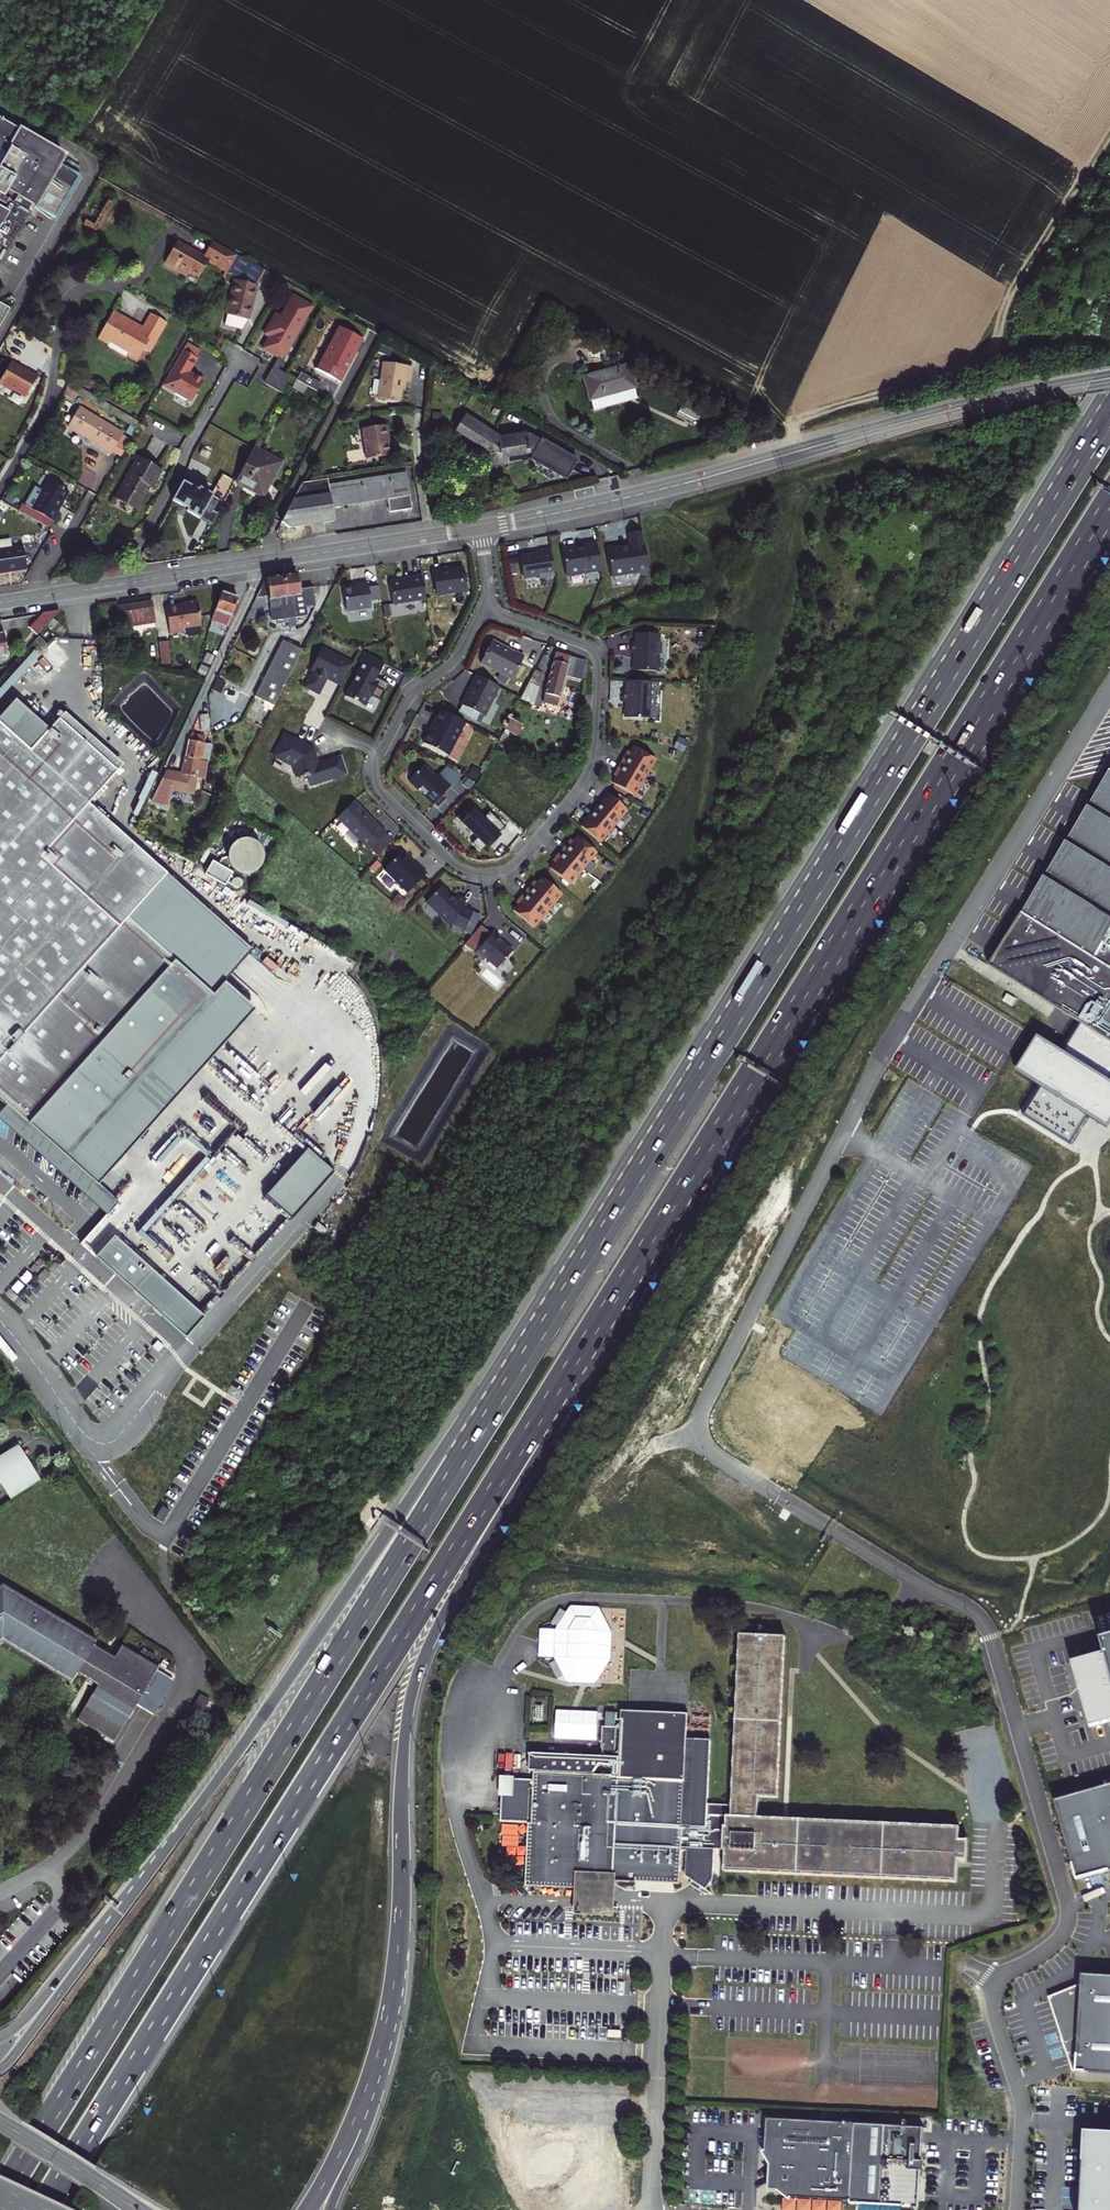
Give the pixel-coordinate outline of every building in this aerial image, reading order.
[(29,214),(27,213),(31,206),(33,207),(52,175),(63,156),(37,141),(29,136),(0,119),(0,265),(29,214)] [(39,138),(31,133),(29,136),(37,141),(39,138)] [(238,255),(212,241),(203,257),(177,241),(165,263),(187,276),(189,272),(199,278),(208,262),(227,273),(228,272),(238,255)] [(255,285),(264,270),(238,255),(228,272),(238,278),(237,280),(236,280),(224,325),(242,330),(248,320),(256,285),(255,285)] [(312,306),(292,295),(280,316),(275,314),(264,334),(268,337),(262,349),(277,357),(282,360),(312,306)] [(10,309),(0,303),(0,325),(10,309)] [(114,310),(97,338),(107,344),(109,342),(110,339),(130,350),(128,353),(127,354),(137,360),(144,349),(150,353),(167,323),(153,315),(145,328),(114,310)] [(335,324),(312,367),(337,380),(359,337),(335,324)] [(110,339),(109,342),(128,353),(130,350),(110,339)] [(182,350),(162,385),(191,402),(204,379),(195,374),(193,375),(189,372),(197,358),(182,350)] [(282,360),(277,357),(271,366),(277,369),(282,360)] [(0,378),(0,382),(12,389),(12,391),(24,398),(38,373),(28,368),(27,369),(11,359),(0,378)] [(383,362),(378,398),(399,401),(402,381),(410,382),(412,367),(383,362)] [(628,365),(584,377),(590,400),(634,388),(628,365)] [(277,369),(271,366),(263,381),(282,392),(290,377),(285,374),(277,369)] [(319,385),(304,377),(301,383),(309,387),(313,390),(314,389),(317,390),(319,385)] [(296,380),(292,387),(305,395),(309,387),(301,383),(296,380)] [(66,388),(63,394),(74,400),(77,394),(66,388)] [(510,391),(517,409),(524,406),(517,388),(510,391)] [(80,408),(68,427),(111,452),(112,451),(121,456),(130,440),(121,435),(122,433),(80,408)] [(541,439),(540,440),(529,434),(498,439),(497,437),(465,416),(456,430),(480,446),(480,445),(486,449),(488,454),(485,455),(487,466),(507,463),(505,455),(528,452),(532,454),(530,459),(566,479),(577,459),(541,439)] [(385,425),(362,429),(366,459),(389,455),(385,425)] [(253,447),(235,482),(262,496),(281,462),(253,447)] [(116,498),(136,509),(149,487),(151,488),(160,471),(138,458),(116,498)] [(280,522),(289,528),(334,521),(332,508),(387,499),(389,512),(412,509),(406,473),(361,479),(362,484),(329,490),(328,479),(302,483),(280,522)] [(186,511),(212,526),(235,482),(222,475),(211,495),(199,489),(198,491),(182,482),(172,500),(187,509),(186,511)] [(60,513),(57,512),(69,492),(48,481),(43,490),(35,486),(24,505),(23,504),(18,511),(47,527),(51,520),(54,522),(60,513)] [(648,571),(642,531),(628,533),(630,546),(627,546),(626,548),(622,549),(621,547),(607,550),(611,577),(637,573),(646,576),(648,571)] [(26,569),(23,546),(12,547),(10,540),(0,541),(0,573),(26,569)] [(600,570),(596,542),(583,544),(583,547),(577,548),(575,547),(562,549),(566,576),(600,570)] [(554,575),(550,549),(539,551),(539,553),(519,556),(522,575),(525,577),(539,575),(539,578),(554,575)] [(466,591),(463,567),(442,571),(442,569),(432,571),(436,596),(466,591)] [(299,590),(296,574),(282,576),(289,622),(290,627),(296,626),(296,623),(308,622),(305,608),(316,606),(313,588),(299,590)] [(425,599),(421,575),(409,577),(409,578),(389,581),(393,604),(425,599)] [(265,579),(256,597),(268,596),(271,621),(277,620),(277,624),(289,622),(282,576),(265,579)] [(370,606),(367,583),(355,585),(356,588),(352,588),(350,587),(342,588),(346,610),(370,606)] [(211,621),(230,628),(234,617),(232,616),(238,598),(222,592),(211,621)] [(180,606),(179,605),(166,607),(169,633),(184,631),(184,627),(201,625),(197,600),(185,602),(185,605),(180,606)] [(152,601),(117,606),(120,623),(126,622),(127,624),(142,622),(142,624),(155,622),(152,601)] [(43,614),(29,628),(37,635),(59,611),(43,614)] [(53,619),(48,625),(52,629),(57,623),(53,619)] [(635,658),(634,659),(633,670),(657,671),(658,654),(660,654),(660,643),(658,643),(659,634),(636,633),(635,642),(631,642),(631,652),(635,653),(635,658)] [(43,648),(47,644),(39,636),(34,641),(43,648)] [(512,678),(524,655),(515,651),(515,652),(492,640),(480,662),(512,678)] [(160,642),(163,664),(173,663),(169,641),(160,642)] [(255,697),(274,706),(302,650),(283,641),(259,688),(255,697)] [(329,654),(321,650),(310,671),(313,672),(306,686),(318,693),(327,676),(341,684),(352,662),(331,652),(329,654)] [(570,656),(556,652),(543,703),(556,707),(564,676),(570,656)] [(382,662),(366,654),(345,696),(363,705),(368,694),(380,700),(389,684),(375,677),(382,662)] [(584,661),(570,656),(564,676),(579,680),(584,661)] [(203,675),(208,661),(201,659),(196,672),(203,675)] [(520,699),(532,705),(542,673),(535,670),(520,699)] [(496,685),(475,675),(469,686),(470,686),(468,691),(466,691),(459,704),(481,715),(496,685)] [(651,681),(626,680),(626,690),(623,690),(623,699),(624,700),(627,701),(625,718),(649,719),(651,681)] [(244,691),(255,697),(259,688),(249,683),(244,691)] [(255,700),(247,717),(261,723),(269,707),(255,700)] [(489,724),(499,704),(492,701),(483,721),(489,724)] [(465,722),(440,710),(423,743),(448,755),(465,722)] [(64,713),(58,719),(117,771),(122,765),(64,713)] [(207,714),(200,715),(201,732),(209,732),(207,714)] [(1,1100),(27,1123),(174,960),(127,918),(166,874),(88,804),(117,771),(58,719),(29,751),(0,725),(0,1100),(1,1100)] [(522,725),(511,719),(505,729),(516,736),(522,725)] [(184,757),(203,761),(204,758),(209,759),(212,746),(203,744),(205,737),(191,734),(188,740),(184,757)] [(293,741),(285,737),(284,739),(281,738),(275,752),(277,753),(276,755),(294,764),(298,777),(304,775),(306,777),(314,774),(316,782),(317,784),(346,775),(342,761),(340,757),(317,765),(312,750),(304,746),(305,744),(299,741),(294,738),(293,741)] [(655,759),(633,746),(628,756),(625,754),(624,756),(616,769),(615,771),(618,773),(612,783),(634,796),(655,759)] [(196,777),(204,779),(207,762),(203,761),(184,757),(181,774),(165,771),(158,787),(151,801),(168,804),(171,789),(193,794),(196,777)] [(440,797),(450,787),(438,774),(436,777),(424,765),(408,780),(418,789),(419,789),(425,795),(424,796),(433,804),(434,804),(437,807),(444,801),(440,797)] [(992,963),(1084,1019),(1109,1035),(1109,770),(992,963)] [(316,782),(314,774),(306,777),(309,784),(316,782)] [(627,810),(608,794),(602,800),(589,815),(580,826),(600,842),(627,810)] [(385,833),(353,801),(337,818),(369,849),(385,833)] [(482,819),(468,805),(456,817),(477,838),(471,843),(480,852),(504,827),(489,812),(482,819)] [(213,822),(219,810),(213,807),(207,818),(213,822)] [(597,852),(577,836),(570,844),(567,842),(564,846),(556,856),(554,858),(557,859),(550,868),(569,884),(597,852)] [(250,864),(252,859),(252,857),(252,854),(250,849),(248,847),(246,845),(241,843),(239,843),(233,844),(231,845),(229,847),(226,851),(225,854),(225,859),(226,862),(227,864),(231,868),(233,869),(236,870),(238,870),(239,871),(244,870),(246,868),(248,866),(250,864)] [(410,862),(401,852),(384,869),(407,893),(425,874),(416,865),(414,867),(409,863),(410,862)] [(214,859),(207,871),(227,882),(233,869),(231,868),(214,859)] [(246,882),(246,881),(247,879),(247,877),(246,876),(244,873),(242,871),(239,871),(238,870),(234,872),(232,874),(230,877),(230,880),(232,883),(233,885),(235,886),(240,887),(243,886),(244,885),(246,882)] [(166,874),(127,918),(174,960),(212,994),(222,982),(249,949),(166,874)] [(561,894),(541,877),(533,886),(531,884),(530,885),(520,896),(518,899),(520,901),(513,910),(533,927),(561,894)] [(449,894),(441,886),(426,901),(450,926),(451,926),(450,929),(460,933),(461,931),(463,931),(472,912),(463,907),(461,905),(455,898),(453,899),(449,895),(449,894)] [(274,921),(278,914),(266,907),(262,914),(274,921)] [(501,938),(493,931),(475,952),(483,960),(485,958),(498,968),(512,951),(503,943),(502,944),(498,941),(501,938)] [(212,994),(174,960),(27,1123),(97,1184),(252,1008),(222,982),(212,994)] [(1084,1019),(1064,1051),(1040,1036),(1017,1072),(1042,1087),(1024,1116),(1071,1145),(1090,1113),(1109,1125),(1109,1035),(1084,1019)] [(0,1455),(0,1460),(10,1453),(19,1468),(29,1462),(18,1444),(0,1455)] [(0,1480),(3,1484),(7,1490),(36,1472),(29,1462),(19,1468),(10,1453),(0,1460),(0,1481),(0,1480)] [(36,1472),(7,1490),(9,1494),(12,1498),(40,1480),(38,1476),(36,1472)] [(2,1638),(72,1680),(77,1671),(88,1677),(85,1682),(91,1685),(94,1681),(99,1684),(78,1717),(115,1739),(135,1705),(152,1715),(154,1715),(173,1680),(120,1648),(113,1660),(91,1647),(94,1643),(2,1588),(0,1589),(0,1639),(2,1638)] [(531,1886),(575,1888),(577,1888),(577,1885),(580,1886),(580,1879),(585,1880),(584,1885),(590,1895),(599,1890),(600,1892),(610,1886),(609,1884),(612,1882),(616,1882),(636,1883),(636,1879),(674,1880),(673,1884),(680,1885),(681,1851),(687,1851),(685,1877),(692,1881),(690,1885),(699,1891),(701,1887),(706,1891),(713,1880),(715,1850),(722,1850),(722,1851),(725,1851),(724,1872),(957,1883),(958,1860),(965,1860),(965,1862),(967,1862),(968,1840),(966,1840),(966,1841),(959,1840),(959,1827),(758,1818),(758,1797),(778,1798),(785,1637),(739,1635),(732,1805),(707,1804),(710,1740),(686,1739),(688,1714),(621,1711),(621,1727),(602,1727),(601,1757),(530,1754),(529,1772),(534,1772),(534,1781),(515,1780),(513,1780),(512,1796),(502,1796),(500,1823),(528,1824),(528,1825),(531,1825),(529,1868),(525,1868),(525,1876),(529,1876),(529,1883),(531,1883),(531,1886)] [(1099,1642),(1102,1656),(1070,1665),(1075,1682),(1077,1682),(1085,1712),(1084,1713),(1089,1730),(1109,1724),(1109,1639),(1099,1642)] [(199,1713),(208,1698),(200,1694),(192,1708),(199,1713)] [(616,1714),(606,1713),(606,1725),(615,1726),(616,1714)] [(512,1796),(513,1780),(515,1780),(515,1777),(500,1776),(499,1796),(502,1796),(512,1796)] [(1051,1803),(1075,1883),(1083,1880),(1109,1871),(1109,1787),(1051,1803)] [(615,1900),(616,1882),(612,1882),(609,1884),(610,1886),(600,1892),(599,1890),(590,1895),(584,1885),(585,1880),(580,1879),(580,1886),(577,1885),(577,1888),(575,1888),(575,1898),(574,1915),(615,1917),(615,1900)] [(1080,1981),(1078,1986),(1048,2000),(1068,2072),(1073,2074),(1109,2076),(1109,1981),(1080,1981)] [(621,2030),(608,2030),(608,2039),(621,2039),(621,2030)] [(850,2203),(902,2206),(902,2209),(914,2209),(915,2196),(920,2197),(924,2127),(766,2119),(764,2153),(770,2153),(768,2190),(789,2191),(789,2197),(850,2200),(850,2203)] [(1083,2132),(1078,2207),(1081,2207),(1080,2209),(1109,2209),(1109,2133),(1083,2132)]
